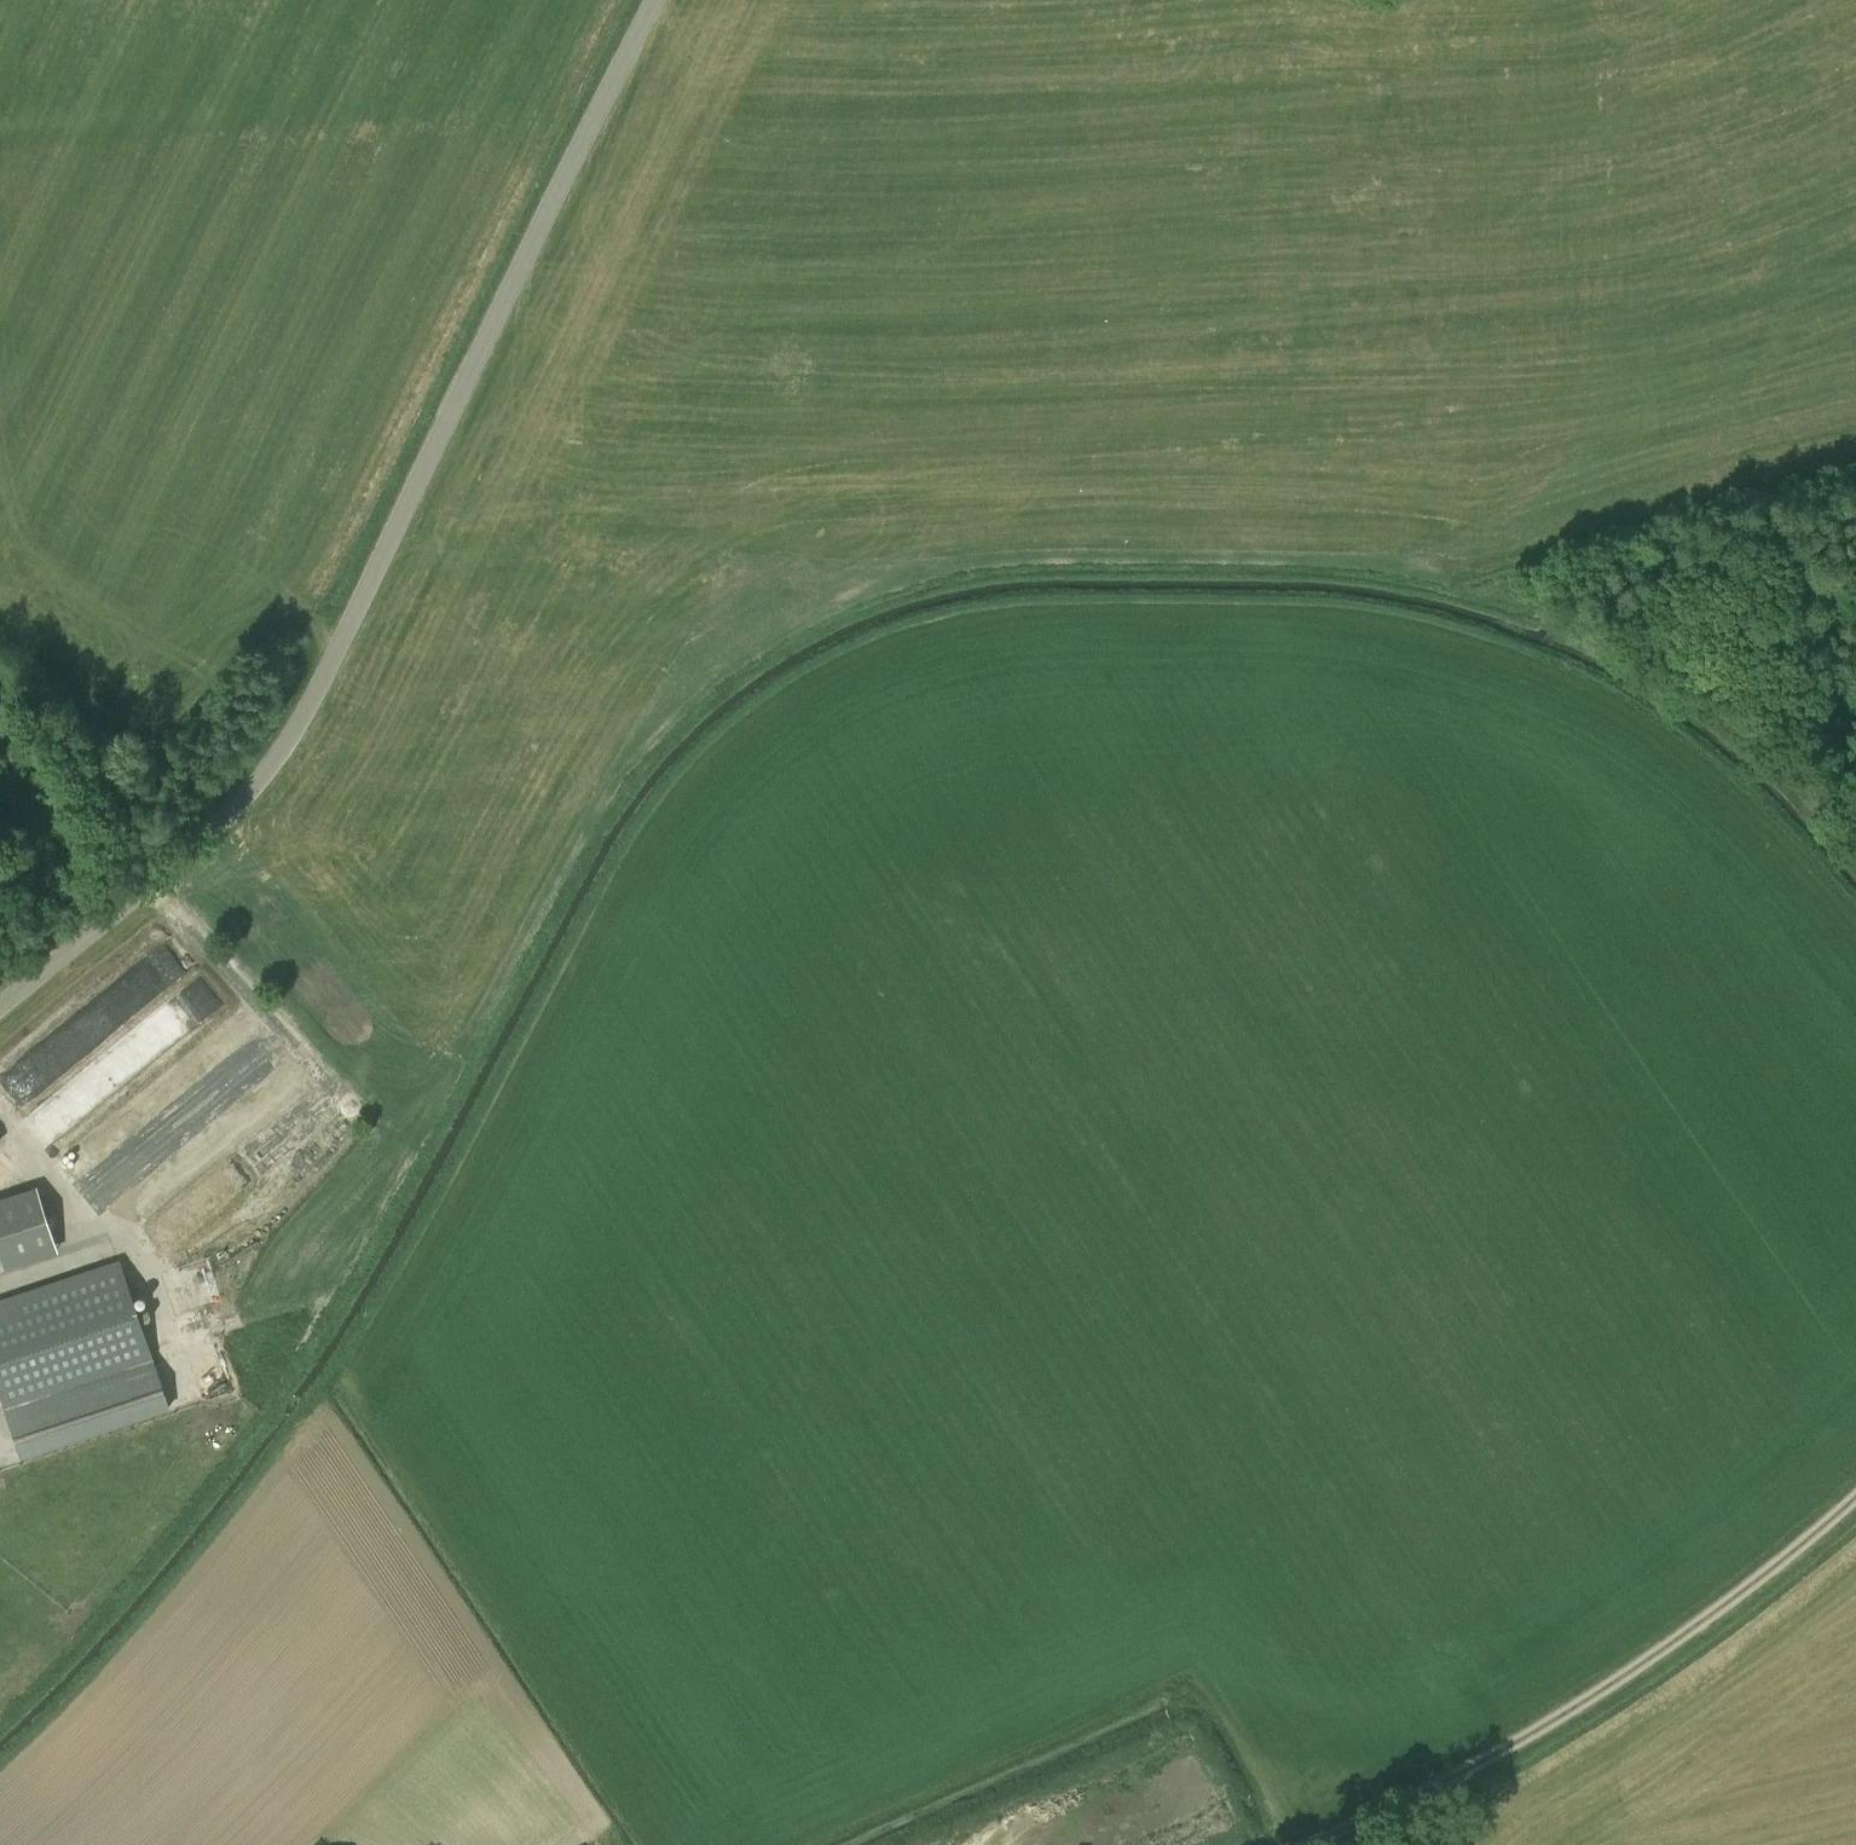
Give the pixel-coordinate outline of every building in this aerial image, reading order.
[(6,1076),(30,1103),(54,1080),(31,1054),(6,1076)] [(14,1265),(0,1223),(0,1270),(14,1265)] [(5,1411),(21,1457),(170,1408),(120,1258),(0,1299),(0,1395),(5,1411)]
